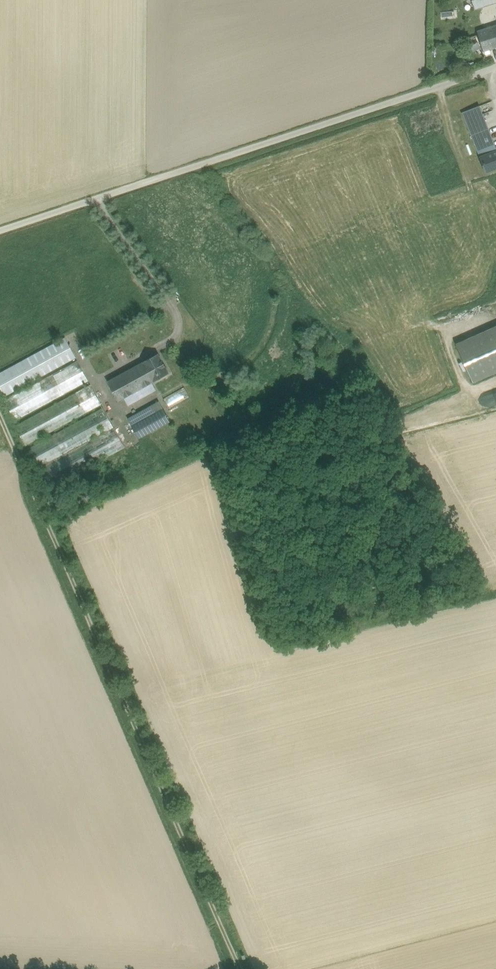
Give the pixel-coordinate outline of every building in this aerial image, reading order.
[(472,2),(474,9),(486,5),(484,0),(477,0),(472,2)] [(477,31),(483,51),(495,47),(495,38),(492,26),(477,31)] [(462,113),(465,121),(483,114),(480,106),(462,113)] [(465,121),(480,157),(495,151),(483,114),(465,121)] [(480,157),(486,172),(495,168),(495,151),(480,157)] [(455,345),(471,382),(495,370),(495,327),(455,345)] [(0,373),(0,387),(5,396),(76,358),(65,337),(0,373)] [(158,353),(143,362),(154,381),(169,373),(158,353)] [(78,360),(4,400),(15,420),(89,381),(78,360)] [(143,362),(107,381),(118,401),(154,381),(143,362)] [(90,384),(75,392),(86,413),(101,404),(90,384)] [(485,395),(491,411),(495,409),(495,390),(485,395)] [(75,392),(15,425),(26,446),(86,413),(75,392)] [(159,401),(127,418),(138,438),(170,421),(159,401)] [(103,407),(25,450),(35,470),(114,427),(103,407)] [(35,470),(33,471),(44,491),(125,448),(114,427),(35,470)]
